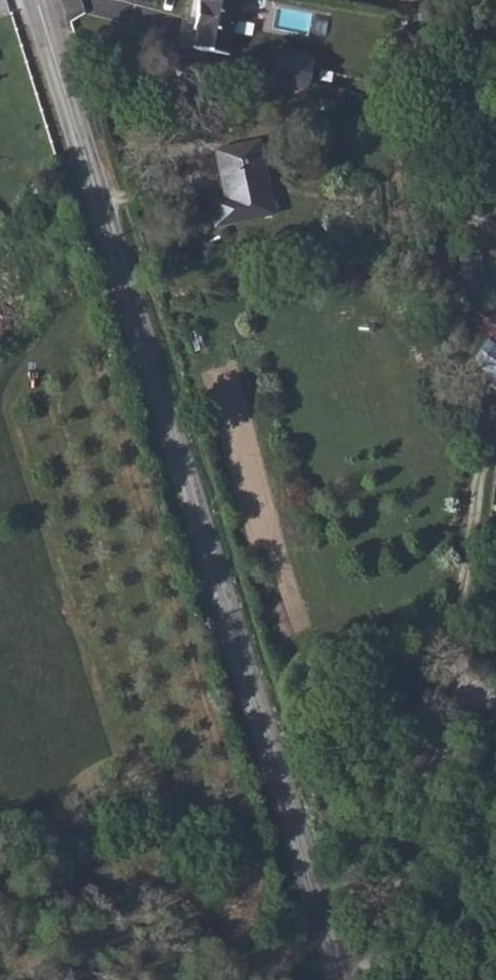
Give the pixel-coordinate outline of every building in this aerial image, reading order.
[(194,30),(197,31),(194,48),(228,54),(238,0),(199,0),(194,30)] [(301,59),(276,56),(274,71),(299,74),(301,59)] [(273,213),(259,142),(216,151),(226,199),(211,202),(216,225),(273,213)] [(473,299),(469,312),(467,316),(495,338),(495,316),(473,299)] [(475,359),(483,369),(495,380),(491,386),(495,389),(495,346),(487,340),(475,359)]
